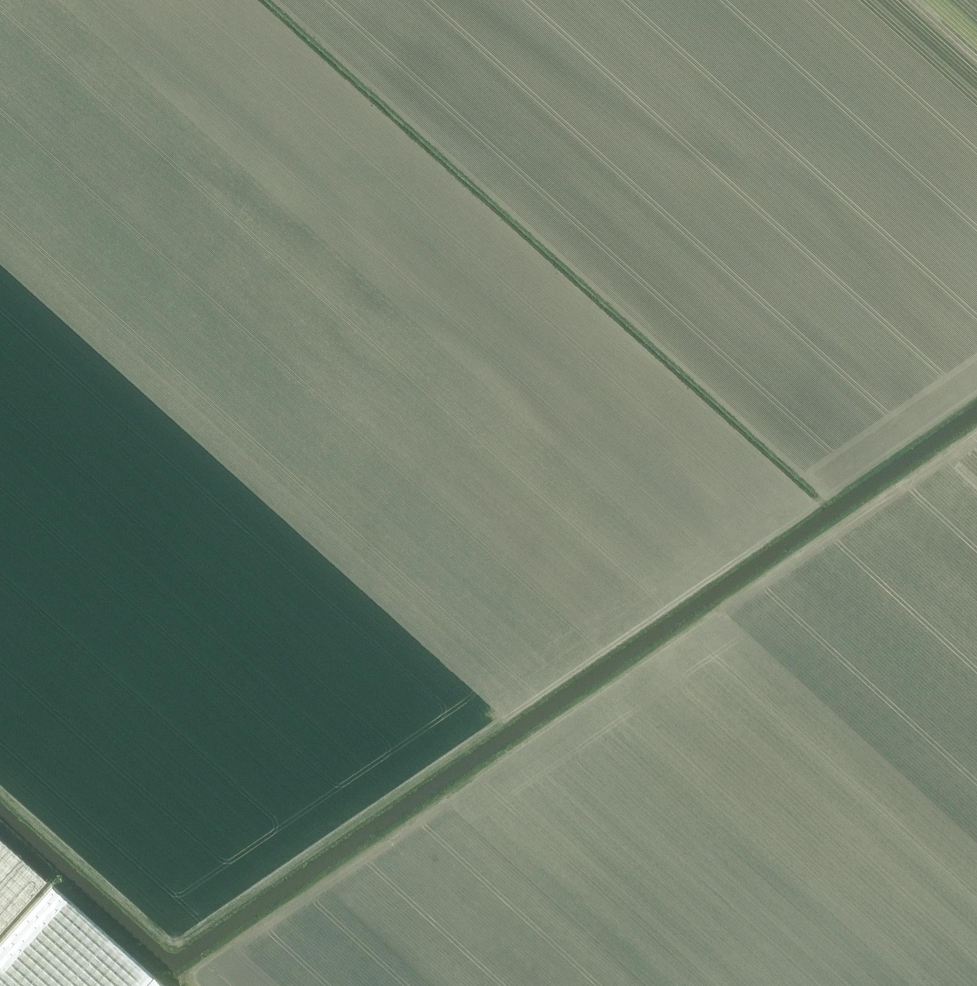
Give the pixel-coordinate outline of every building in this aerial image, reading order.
[(48,879),(0,837),(0,933),(48,879)] [(153,976),(53,886),(0,944),(0,985),(165,985),(153,976)]
